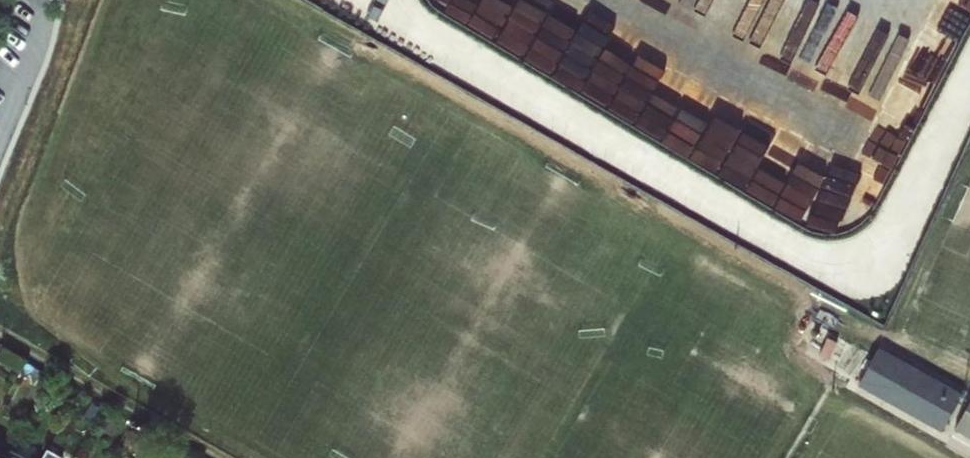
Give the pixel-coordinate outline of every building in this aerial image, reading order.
[(830,229),(842,194),(817,185),(805,221),(830,229)] [(871,348),(853,388),(944,426),(961,386),(871,348)] [(969,441),(969,390),(968,389),(951,433),(969,441)] [(7,457),(28,457),(12,449),(7,457)] [(42,457),(62,457),(47,449),(42,457)]
